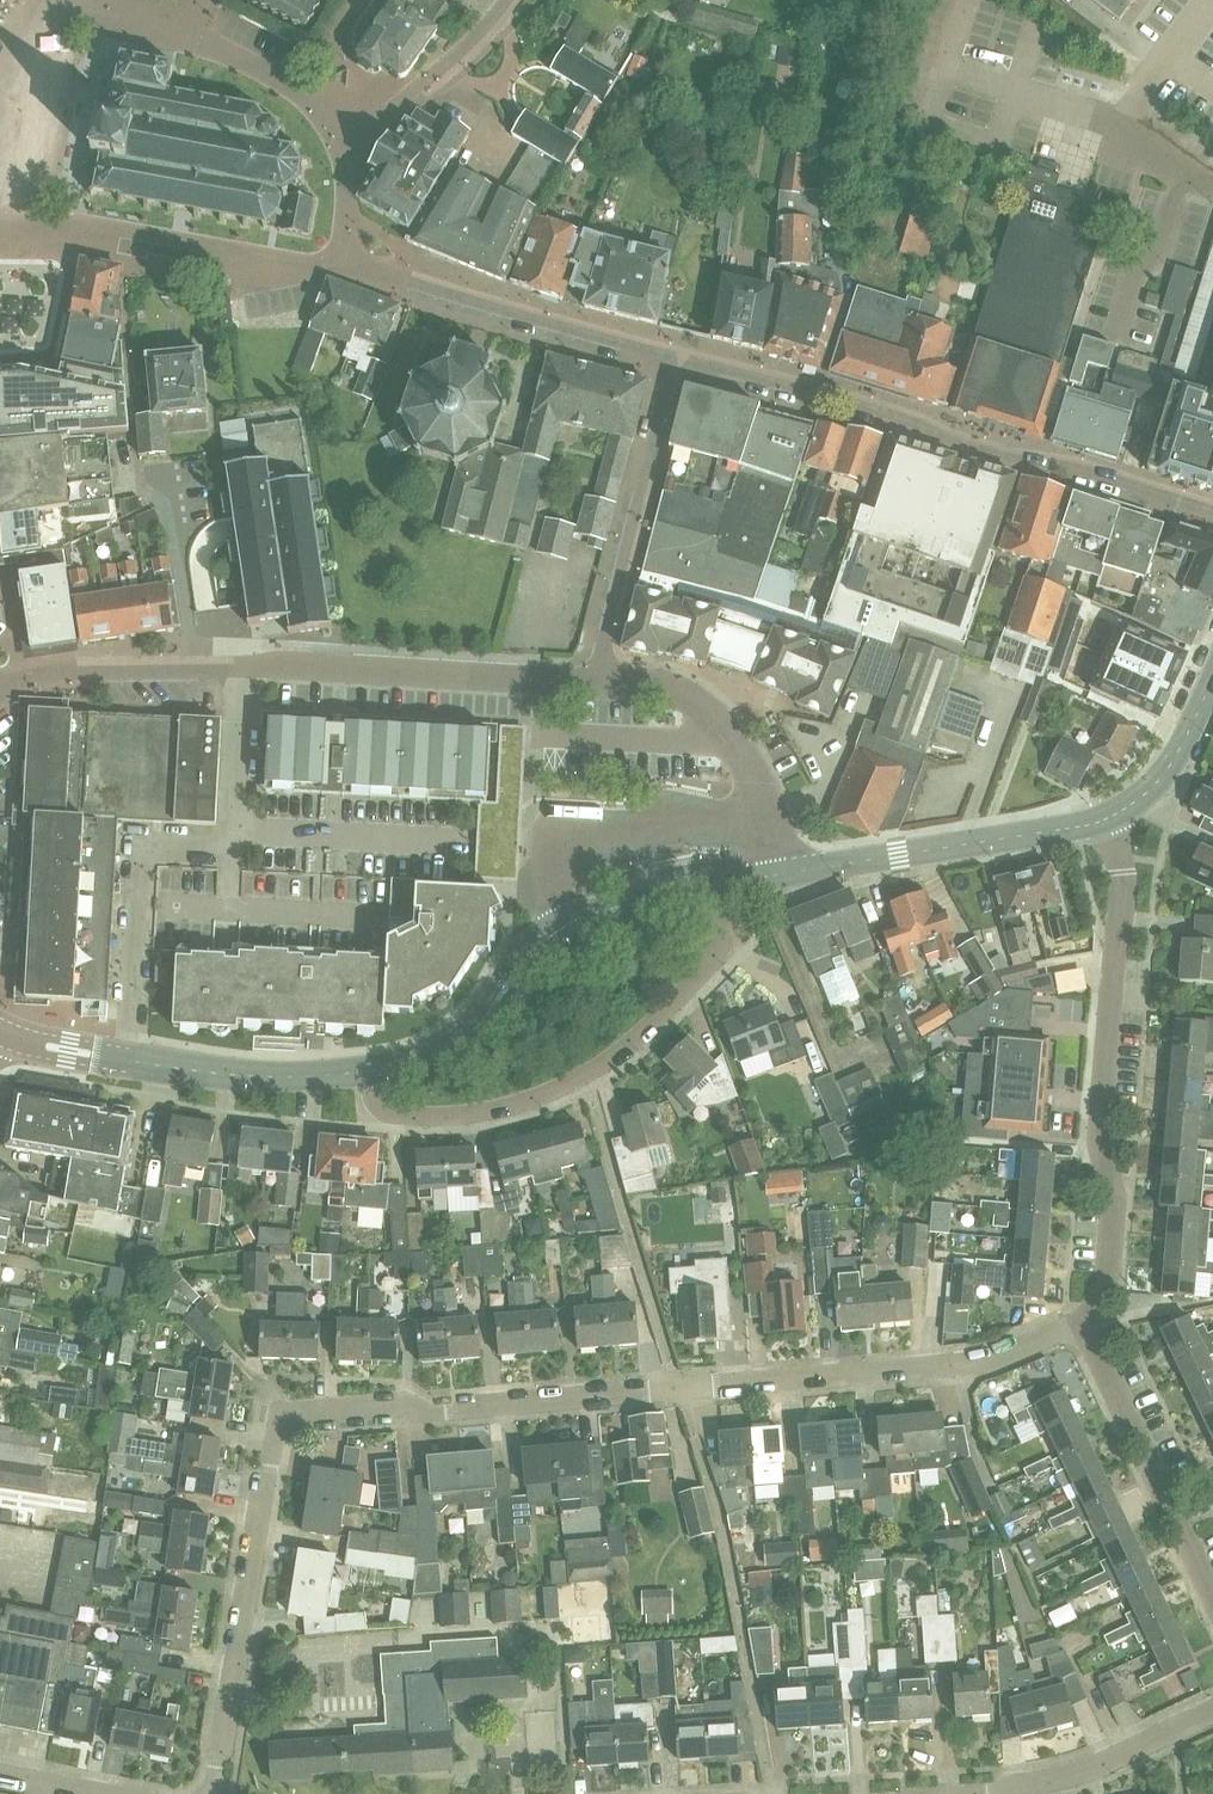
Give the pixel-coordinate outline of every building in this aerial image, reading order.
[(151,0),(130,0),(147,9),(151,0)] [(252,5),(261,2),(263,11),(271,9),(273,16),(281,13),(284,21),(290,19),(293,27),(299,25),(307,29),(311,21),(317,19),(315,11),(322,8),(320,1),(323,0),(251,0),(252,5)] [(360,52),(359,54),(361,62),(373,71),(382,69),(388,73),(391,69),(401,76),(408,77),(454,10),(440,0),(415,0),(408,10),(395,2),(394,4),(388,0),(376,0),(353,34),(358,37),(355,40),(357,49),(360,52)] [(842,9),(866,9),(866,0),(842,0),(842,9)] [(1120,21),(1135,0),(1092,0),(1120,21)] [(572,18),(562,12),(556,24),(565,30),(572,18)] [(572,122),(567,131),(568,131),(565,135),(526,111),(512,134),(541,151),(539,155),(563,171),(632,55),(631,54),(619,75),(613,71),(613,72),(595,61),(593,65),(565,48),(561,54),(558,53),(553,62),(555,63),(551,70),(590,94),(587,98),(572,122)] [(96,187),(90,192),(91,193),(93,195),(98,192),(120,196),(119,203),(124,204),(126,196),(145,199),(144,207),(149,208),(150,201),(170,204),(169,211),(174,212),(175,205),(177,205),(193,208),(196,208),(194,216),(200,217),(201,210),(222,213),(221,221),(249,226),(250,219),(265,221),(264,229),(267,228),(270,228),(278,228),(280,228),(281,231),(310,236),(317,199),(316,199),(316,197),(305,185),(307,182),(303,178),(305,167),(311,166),(310,160),(304,162),(295,149),(298,144),(295,142),(291,147),(280,145),(280,132),(285,130),(285,126),(280,127),(273,122),(276,118),(258,104),(256,107),(247,105),(248,98),(243,97),(241,104),(221,100),(222,93),(217,93),(216,99),(197,96),(198,89),(193,88),(191,95),(173,91),(174,85),(171,84),(174,71),(178,71),(179,66),(175,66),(175,65),(173,65),(174,61),(169,60),(169,64),(150,60),(151,57),(147,56),(146,60),(127,56),(128,53),(124,52),(123,55),(122,55),(121,56),(119,56),(118,60),(122,61),(121,63),(118,63),(112,65),(110,72),(114,75),(120,77),(119,80),(115,79),(114,84),(116,84),(109,118),(99,116),(92,153),(102,155),(96,187)] [(17,148),(13,162),(36,167),(51,105),(7,95),(0,123),(0,144),(17,148)] [(391,141),(383,154),(435,186),(469,133),(442,116),(438,122),(420,111),(411,124),(409,123),(396,144),(391,141)] [(531,145),(509,180),(534,195),(539,187),(544,191),(558,168),(538,156),(541,151),(531,145)] [(435,186),(383,154),(376,165),(380,168),(360,200),(383,215),(384,213),(409,229),(411,226),(415,229),(423,217),(418,213),(435,186)] [(779,262),(777,276),(780,276),(767,352),(781,356),(781,358),(803,365),(803,363),(820,368),(841,298),(839,277),(833,275),(833,273),(810,266),(812,221),(817,221),(818,197),(818,194),(805,194),(806,158),(789,157),(781,192),(780,192),(778,262),(779,262)] [(453,168),(423,217),(415,229),(408,241),(451,259),(483,183),(453,168)] [(1041,429),(1111,206),(1055,189),(1057,182),(1026,172),(953,405),(1018,426),(1020,422),(1041,429)] [(483,183),(451,259),(474,268),(505,194),(483,183)] [(536,210),(505,194),(474,268),(506,282),(536,210)] [(915,205),(912,216),(911,215),(900,253),(928,260),(944,213),(915,205)] [(536,291),(560,225),(536,217),(513,283),(536,291)] [(586,234),(575,266),(581,268),(574,287),(590,293),(606,241),(591,236),(596,221),(591,219),(586,234)] [(560,225),(536,291),(563,301),(575,266),(586,234),(560,225)] [(606,241),(590,293),(585,307),(657,324),(670,256),(662,254),(668,236),(654,233),(648,251),(606,241)] [(932,252),(947,255),(952,238),(937,235),(932,252)] [(779,262),(778,262),(764,262),(760,287),(726,276),(715,337),(763,351),(777,275),(777,276),(779,262)] [(83,268),(73,316),(120,325),(121,303),(115,302),(122,269),(92,263),(83,268)] [(32,269),(7,264),(0,293),(0,302),(23,307),(32,269)] [(1197,271),(1170,264),(1157,310),(1184,317),(1197,271)] [(53,272),(49,296),(68,298),(72,275),(53,272)] [(352,343),(371,295),(329,279),(294,370),(311,377),(327,334),(348,342),(352,343)] [(889,388),(916,300),(909,298),(908,303),(858,288),(832,370),(889,388)] [(1157,308),(1160,296),(1148,293),(1145,304),(1157,308)] [(352,343),(348,342),(343,356),(359,362),(357,370),(361,372),(353,393),(373,403),(389,366),(367,357),(371,343),(385,348),(401,306),(371,295),(352,343)] [(916,300),(889,388),(947,406),(958,370),(942,365),(953,329),(917,318),(922,302),(916,300)] [(47,328),(62,329),(64,306),(49,305),(47,328)] [(120,325),(73,316),(64,361),(124,373),(127,373),(124,342),(120,341),(120,325)] [(1068,389),(1052,442),(1119,461),(1125,442),(1129,443),(1133,429),(1128,428),(1137,397),(1152,402),(1159,377),(1154,376),(1159,359),(1127,350),(1120,352),(1115,371),(1109,369),(1115,346),(1083,337),(1070,383),(1077,385),(1076,391),(1068,389)] [(488,453),(490,451),(495,447),(492,444),(504,412),(507,411),(506,407),(504,408),(489,378),(493,374),(487,372),(490,361),(493,359),(492,356),(487,358),(461,349),(457,345),(454,348),(456,350),(450,360),(446,360),(446,364),(417,379),(414,377),(411,381),(415,382),(404,416),(402,415),(401,419),(404,420),(406,424),(389,433),(398,451),(415,443),(418,448),(417,452),(421,454),(422,451),(454,463),(456,466),(460,465),(488,453)] [(163,414),(208,409),(201,351),(148,357),(155,414),(139,416),(144,456),(168,453),(163,414)] [(602,432),(617,372),(549,355),(539,393),(591,406),(586,428),(602,432)] [(64,360),(63,362),(60,379),(39,375),(23,371),(5,373),(0,373),(0,442),(109,433),(129,432),(127,411),(126,392),(124,373),(64,361),(64,360)] [(617,372),(602,432),(612,435),(596,498),(587,496),(578,533),(607,541),(632,441),(633,441),(649,380),(617,372)] [(1202,420),(1209,393),(1176,384),(1152,470),(1212,487),(1212,423),(1202,420)] [(657,657),(658,652),(725,397),(696,389),(686,386),(670,447),(675,448),(623,648),(657,657)] [(591,406),(539,393),(524,454),(548,460),(550,461),(560,422),(586,428),(591,406)] [(761,406),(725,397),(658,652),(697,662),(763,409),(760,408),(761,406)] [(813,425),(763,409),(697,662),(706,665),(707,660),(756,677),(754,681),(799,700),(797,705),(829,718),(855,657),(862,636),(891,646),(892,646),(899,624),(964,645),(965,646),(996,555),(990,553),(1016,476),(973,462),(972,466),(955,461),(956,457),(891,437),(867,512),(863,510),(830,608),(828,608),(823,623),(789,612),(789,613),(756,602),(813,425)] [(332,625),(311,481),(313,480),(313,479),(311,479),(307,457),(309,457),(303,418),(254,425),(257,446),(258,445),(261,462),(227,467),(227,468),(229,468),(251,622),(249,623),(250,624),(289,618),(291,631),(290,631),(290,633),(334,627),(334,625),(332,625)] [(834,474),(848,434),(836,430),(834,424),(829,423),(824,426),(819,425),(807,464),(820,468),(816,481),(811,480),(795,531),(813,537),(817,527),(820,518),(834,474)] [(848,434),(834,474),(820,518),(837,523),(845,498),(862,503),(868,484),(882,438),(850,428),(848,434)] [(0,442),(0,473),(111,456),(109,433),(0,442)] [(524,454),(495,447),(490,451),(488,453),(456,466),(441,531),(527,552),(548,460),(524,454)] [(0,473),(0,495),(113,478),(111,456),(0,473)] [(1063,527),(1073,496),(1074,492),(1025,477),(1000,551),(1031,561),(1009,630),(1005,629),(991,672),(1018,681),(1032,639),(1054,647),(1056,640),(1061,626),(1066,612),(1071,598),(1072,593),(1045,581),(1052,561),(1063,527)] [(0,495),(0,519),(85,505),(116,499),(113,478),(0,495)] [(116,501),(118,519),(141,508),(139,496),(116,501)] [(1136,515),(1073,496),(1063,527),(1052,561),(1101,575),(1098,587),(1140,600),(1143,592),(1154,557),(1154,556),(1164,525),(1149,521),(1148,519),(1136,515)] [(0,519),(0,528),(3,558),(64,547),(80,540),(96,533),(108,528),(108,524),(118,520),(118,519),(116,501),(116,499),(85,505),(0,519)] [(575,526),(547,519),(538,552),(566,560),(575,526)] [(126,536),(137,533),(135,521),(123,524),(126,536)] [(1140,600),(1135,614),(1133,618),(1159,631),(1193,647),(1212,602),(1212,538),(1171,523),(1161,550),(1173,554),(1175,549),(1178,550),(1173,563),(1154,557),(1143,592),(1140,600)] [(817,527),(813,537),(803,570),(820,575),(833,532),(817,527)] [(108,528),(96,533),(99,551),(115,548),(112,528),(109,529),(108,528)] [(632,535),(626,560),(643,564),(649,539),(632,535)] [(157,586),(146,588),(152,632),(174,628),(168,585),(173,585),(169,557),(159,558),(158,552),(152,554),(153,559),(157,586)] [(152,632),(146,588),(136,589),(135,585),(138,585),(133,556),(128,557),(129,562),(120,564),(130,635),(152,632)] [(67,577),(67,573),(3,558),(8,591),(68,582),(67,577)] [(97,595),(103,639),(126,635),(115,564),(100,566),(103,590),(106,589),(107,593),(97,595)] [(777,565),(769,588),(801,598),(808,575),(777,565)] [(85,569),(84,569),(71,571),(71,572),(81,642),(103,639),(97,595),(87,596),(87,592),(89,592),(85,569)] [(68,582),(8,591),(6,591),(7,601),(9,600),(17,651),(77,642),(68,582)] [(823,623),(828,608),(794,596),(789,612),(823,623)] [(1071,598),(1066,612),(1078,616),(1083,602),(1071,598)] [(1066,612),(1061,626),(1074,630),(1078,616),(1066,612)] [(892,646),(891,646),(885,664),(900,669),(880,726),(870,723),(860,750),(857,750),(828,817),(878,837),(880,833),(900,830),(926,755),(925,754),(930,741),(966,755),(972,742),(985,705),(947,692),(964,645),(899,624),(892,646)] [(1120,625),(1091,688),(1157,718),(1159,719),(1169,697),(1173,688),(1188,655),(1186,654),(1120,625)] [(1061,626),(1056,640),(1069,644),(1074,630),(1061,626)] [(3,660),(15,657),(11,637),(0,640),(0,647),(3,660)] [(1054,647),(1052,654),(1064,658),(1069,644),(1056,640),(1054,647)] [(1052,654),(1047,668),(1060,673),(1064,658),(1052,654)] [(1036,726),(1051,682),(1036,677),(1020,720),(1036,726)] [(82,1016),(98,1017),(98,1018),(107,1018),(108,1001),(110,1002),(118,819),(216,825),(223,720),(30,710),(25,815),(37,815),(29,998),(82,1000),(82,1016)] [(1107,712),(1088,749),(1097,753),(1119,766),(1138,729),(1107,712)] [(267,784),(393,791),(488,796),(491,731),(270,719),(267,784)] [(1097,753),(1088,749),(1065,736),(1045,772),(1077,789),(1097,753)] [(1209,791),(1202,788),(1191,811),(1212,822),(1212,782),(1209,791)] [(1202,848),(1187,878),(1212,890),(1212,853),(1202,848)] [(1022,870),(1033,911),(1046,907),(1055,941),(1069,937),(1050,866),(1039,869),(1039,866),(1022,870)] [(1033,911),(1022,870),(1007,874),(1008,877),(995,881),(1005,916),(1001,917),(1011,955),(1030,950),(1021,914),(1033,911)] [(389,940),(388,954),(385,1012),(415,1014),(415,1013),(417,1012),(419,1011),(421,1009),(421,1007),(422,1005),(421,1003),(420,1000),(438,991),(439,994),(441,996),(443,997),(445,997),(447,997),(449,996),(450,995),(452,995),(478,956),(481,958),(483,959),(485,959),(487,958),(489,956),(490,955),(490,952),(492,953),(493,918),(497,918),(499,918),(501,917),(503,915),(504,913),(504,911),(503,909),(504,908),(495,890),(494,891),(489,890),(419,887),(419,880),(392,879),(390,919),(404,920),(409,930),(389,940)] [(833,934),(839,950),(849,946),(856,963),(874,955),(849,891),(822,901),(835,933),(833,934)] [(927,891),(907,898),(921,942),(926,955),(940,951),(944,962),(959,957),(951,934),(954,933),(946,910),(934,914),(927,891)] [(921,942),(907,898),(888,905),(895,926),(883,930),(891,953),(894,952),(902,975),(917,971),(909,947),(921,942)] [(835,933),(822,901),(790,914),(815,978),(819,977),(831,1008),(857,998),(841,956),(839,950),(833,934),(835,933)] [(1197,917),(1194,941),(1184,940),(1180,982),(1212,984),(1212,918),(1197,917)] [(996,972),(980,946),(975,938),(959,947),(989,1000),(1007,990),(996,972)] [(980,946),(996,972),(998,971),(1006,985),(1040,976),(1036,962),(1004,970),(1004,966),(1006,965),(991,940),(980,946)] [(385,1012),(388,954),(238,945),(238,954),(214,951),(178,949),(175,1025),(183,1026),(184,1029),(187,1032),(191,1033),(195,1033),(198,1030),(200,1027),(214,1027),(215,1031),(218,1034),(222,1035),(226,1034),(229,1032),(231,1029),(239,1029),(239,1022),(246,1022),(247,1026),(250,1029),(254,1030),(258,1029),(261,1027),(263,1023),(277,1024),(278,1027),(281,1030),(284,1031),(288,1031),(291,1029),(294,1026),(294,1025),(302,1025),(302,1022),(320,1023),(320,1026),(327,1027),(329,1031),(332,1033),(336,1034),(340,1034),(343,1031),(345,1028),(359,1029),(360,1032),(363,1035),(367,1036),(371,1036),(374,1033),(376,1030),(384,1030),(385,1012)] [(156,965),(155,982),(167,983),(168,965),(156,965)] [(1008,990),(948,1024),(956,1038),(995,1041),(993,1056),(968,1053),(964,1097),(961,1136),(1007,1140),(1008,1128),(1014,1128),(1040,1131),(1043,1097),(1046,1060),(1048,1040),(1026,1038),(1027,1021),(1031,1021),(1034,993),(1008,990)] [(908,1020),(906,1013),(899,997),(881,1004),(890,1027),(884,1029),(901,1070),(926,1059),(916,1036),(909,1019),(908,1020)] [(775,1067),(807,1054),(793,1019),(791,1019),(792,1021),(778,1027),(769,1005),(753,1011),(754,1013),(725,1025),(739,1059),(767,1048),(775,1067)] [(924,1006),(906,1013),(908,1020),(909,1019),(916,1036),(934,1028),(924,1006)] [(1175,1051),(1204,1054),(1212,1055),(1212,1019),(1206,1019),(1206,1023),(1177,1021),(1175,1051)] [(722,1055),(713,1064),(689,1039),(667,1061),(679,1073),(666,1086),(681,1101),(709,1074),(720,1103),(737,1096),(722,1055)] [(1204,1054),(1175,1051),(1172,1082),(1201,1084),(1203,1069),(1204,1054)] [(869,1068),(836,1082),(836,1084),(837,1083),(849,1111),(849,1110),(853,1118),(867,1112),(870,1109),(884,1103),(880,1094),(881,1093),(869,1068)] [(836,1084),(836,1082),(832,1074),(814,1081),(832,1123),(819,1129),(831,1159),(848,1152),(838,1128),(853,1122),(848,1111),(849,1111),(837,1083),(836,1084)] [(1172,1082),(1169,1112),(1199,1114),(1199,1111),(1209,1111),(1210,1105),(1211,1095),(1201,1094),(1201,1084),(1172,1082)] [(148,1191),(147,1191),(123,1186),(126,1168),(135,1116),(136,1113),(131,1112),(131,1109),(115,1105),(114,1109),(107,1107),(15,1092),(6,1148),(56,1157),(49,1195),(118,1214),(142,1221),(148,1191)] [(647,1150),(666,1145),(654,1104),(637,1109),(638,1114),(623,1118),(630,1144),(614,1149),(623,1183),(653,1174),(647,1150)] [(1199,1114),(1169,1112),(1167,1142),(1196,1145),(1199,1114)] [(207,1168),(214,1126),(175,1119),(167,1161),(168,1162),(164,1185),(181,1188),(186,1164),(207,1168)] [(552,1131),(562,1169),(576,1165),(578,1175),(586,1180),(599,1232),(620,1230),(603,1167),(592,1170),(580,1124),(552,1131)] [(264,1171),(268,1132),(243,1129),(240,1163),(230,1162),(228,1180),(248,1182),(249,1169),(264,1171)] [(552,1131),(523,1139),(533,1177),(532,1177),(535,1186),(564,1178),(562,1169),(552,1131)] [(268,1132),(264,1171),(279,1172),(276,1206),(297,1208),(300,1172),(291,1172),(294,1134),(268,1132)] [(345,1192),(350,1140),(323,1137),(321,1156),(311,1155),(308,1177),(332,1180),(328,1219),(334,1219),(334,1221),(342,1221),(344,1205),(345,1192)] [(767,1173),(754,1138),(729,1147),(739,1178),(767,1173)] [(533,1177),(523,1139),(494,1147),(507,1194),(521,1190),(518,1181),(532,1177),(533,1177)] [(345,1192),(344,1205),(388,1210),(390,1183),(384,1183),(386,1162),(375,1161),(377,1142),(350,1140),(345,1192)] [(1167,1142),(1164,1173),(1193,1175),(1204,1176),(1204,1175),(1205,1164),(1195,1163),(1196,1145),(1167,1142)] [(475,1149),(445,1151),(448,1189),(463,1188),(464,1198),(478,1197),(475,1149)] [(1014,1162),(1014,1152),(1015,1151),(1000,1150),(999,1161),(1014,1162)] [(448,1189),(445,1151),(416,1152),(419,1201),(434,1200),(433,1190),(448,1189)] [(1022,1181),(1052,1184),(1055,1155),(1025,1152),(1022,1181)] [(27,1215),(26,1224),(44,1227),(47,1208),(141,1232),(142,1221),(118,1214),(49,1195),(49,1196),(34,1193),(35,1188),(23,1186),(24,1178),(19,1177),(19,1174),(0,1171),(0,1211),(27,1215)] [(1164,1173),(1161,1206),(1170,1207),(1170,1204),(1191,1205),(1201,1206),(1202,1196),(1203,1186),(1204,1176),(1193,1175),(1164,1173)] [(775,1193),(812,1192),(811,1174),(775,1175),(775,1193)] [(1203,1186),(1212,1187),(1212,1175),(1204,1175),(1204,1176),(1203,1186)] [(1020,1205),(1010,1204),(1010,1210),(1050,1213),(1052,1184),(1022,1181),(1020,1205)] [(203,1183),(203,1190),(199,1222),(218,1225),(222,1185),(203,1183)] [(148,1191),(142,1221),(160,1223),(167,1190),(148,1187),(147,1191),(148,1191)] [(556,1193),(561,1213),(573,1210),(567,1190),(556,1193)] [(994,1213),(995,1202),(981,1201),(980,1212),(994,1213)] [(995,1202),(994,1213),(993,1227),(1008,1228),(1009,1223),(1018,1224),(1017,1239),(1017,1240),(1047,1242),(1050,1213),(1010,1210),(1010,1204),(995,1202)] [(409,1227),(408,1215),(407,1203),(393,1204),(394,1228),(397,1228),(398,1251),(411,1251),(409,1227)] [(1170,1207),(1168,1234),(1198,1237),(1198,1238),(1212,1239),(1212,1238),(1212,1209),(1191,1208),(1191,1205),(1170,1204),(1170,1207)] [(496,1244),(499,1244),(512,1243),(509,1206),(494,1208),(496,1244)] [(496,1244),(494,1208),(479,1209),(480,1233),(471,1234),(472,1246),(480,1246),(496,1244)] [(0,1211),(0,1253),(4,1254),(9,1225),(26,1228),(24,1241),(47,1242),(50,1228),(44,1227),(26,1224),(27,1215),(0,1211)] [(829,1211),(807,1213),(809,1231),(811,1251),(811,1257),(813,1278),(828,1276),(826,1251),(833,1250),(829,1211)] [(422,1214),(408,1215),(409,1227),(411,1251),(425,1249),(422,1214)] [(926,1269),(929,1226),(904,1224),(901,1267),(926,1269)] [(748,1257),(777,1253),(774,1233),(746,1236),(748,1257)] [(1165,1264),(1206,1268),(1206,1273),(1212,1274),(1212,1262),(1207,1262),(1207,1256),(1209,1239),(1198,1238),(1198,1237),(1168,1234),(1165,1264)] [(129,1245),(138,1246),(139,1238),(130,1236),(129,1245)] [(599,1238),(602,1269),(633,1266),(625,1238),(624,1236),(622,1236),(599,1238)] [(546,1266),(562,1265),(560,1240),(545,1241),(546,1266)] [(999,1267),(1015,1269),(1045,1271),(1047,1242),(1017,1240),(1016,1256),(1007,1255),(1007,1262),(999,1262),(999,1267)] [(496,1244),(480,1246),(483,1277),(501,1276),(499,1244),(496,1244)] [(480,1246),(472,1246),(472,1247),(463,1248),(465,1279),(483,1277),(480,1246)] [(109,1279),(131,1283),(133,1273),(131,1272),(136,1250),(125,1247),(121,1270),(112,1268),(109,1279)] [(411,1251),(398,1251),(390,1252),(384,1253),(384,1267),(395,1266),(395,1280),(410,1280),(410,1265),(413,1265),(412,1253),(411,1251)] [(412,1253),(413,1265),(413,1276),(428,1276),(426,1252),(412,1253)] [(264,1297),(265,1256),(247,1255),(246,1297),(264,1297)] [(330,1284),(331,1258),(312,1257),(312,1283),(330,1284)] [(346,1258),(331,1258),(330,1284),(346,1284),(346,1258)] [(697,1266),(668,1269),(670,1295),(679,1294),(681,1320),(686,1320),(688,1339),(716,1337),(715,1317),(731,1316),(727,1260),(696,1262),(697,1266)] [(976,1266),(975,1271),(976,1271),(990,1272),(991,1261),(976,1260),(976,1266)] [(999,1267),(999,1262),(991,1261),(990,1272),(1003,1274),(1003,1283),(1014,1284),(1013,1298),(1042,1301),(1045,1271),(1015,1269),(999,1267)] [(768,1334),(805,1330),(800,1282),(773,1285),(771,1263),(745,1266),(748,1294),(764,1293),(768,1334)] [(863,1265),(868,1324),(912,1321),(909,1284),(878,1286),(877,1264),(863,1265)] [(1206,1268),(1165,1264),(1162,1295),(1193,1297),(1194,1281),(1205,1282),(1206,1273),(1206,1268)] [(868,1324),(863,1265),(861,1265),(861,1266),(834,1268),(836,1290),(838,1326),(841,1326),(841,1331),(854,1330),(853,1325),(868,1324)] [(951,1305),(974,1306),(976,1271),(975,1271),(976,1266),(954,1265),(951,1305)] [(169,1279),(196,1306),(195,1307),(206,1319),(219,1306),(208,1295),(204,1299),(177,1271),(169,1279)] [(604,1275),(603,1275),(605,1296),(615,1295),(613,1274),(604,1275)] [(595,1308),(575,1310),(579,1350),(609,1347),(605,1307),(606,1307),(605,1296),(603,1275),(592,1276),(595,1308)] [(131,1283),(109,1279),(106,1296),(127,1301),(131,1283)] [(525,1303),(523,1282),(512,1283),(514,1303),(511,1303),(511,1315),(496,1317),(500,1357),(529,1355),(526,1314),(528,1314),(527,1308),(523,1309),(523,1303),(525,1303)] [(526,1314),(529,1355),(559,1352),(555,1311),(542,1313),(540,1301),(536,1301),(534,1282),(523,1282),(525,1303),(523,1303),(523,1309),(527,1308),(528,1314),(526,1314)] [(446,1322),(450,1362),(480,1359),(477,1319),(458,1320),(456,1288),(443,1289),(445,1311),(443,1311),(444,1316),(448,1316),(448,1321),(446,1322)] [(33,1309),(36,1294),(12,1289),(10,1305),(33,1309)] [(445,1311),(443,1289),(434,1290),(435,1306),(434,1306),(435,1323),(416,1324),(419,1365),(450,1362),(446,1322),(448,1321),(448,1316),(444,1316),(443,1311),(445,1311)] [(368,1310),(368,1290),(358,1290),(358,1322),(337,1321),(336,1361),(367,1362),(367,1322),(369,1322),(369,1316),(366,1316),(366,1310),(368,1310)] [(381,1290),(368,1290),(368,1310),(366,1310),(366,1316),(369,1316),(369,1322),(367,1322),(367,1362),(397,1363),(398,1323),(380,1322),(381,1290)] [(1158,1294),(1140,1296),(1142,1313),(1160,1311),(1158,1294)] [(289,1359),(291,1296),(276,1295),(275,1324),(261,1324),(260,1358),(289,1359)] [(291,1296),(289,1359),(318,1360),(319,1325),(305,1325),(306,1296),(291,1296)] [(186,1316),(191,1305),(173,1297),(168,1308),(186,1316)] [(606,1307),(605,1307),(609,1347),(639,1344),(635,1304),(606,1307)] [(215,1352),(226,1341),(199,1313),(187,1325),(215,1352)] [(1207,1333),(1208,1332),(1204,1323),(1193,1328),(1187,1315),(1159,1329),(1172,1356),(1209,1338),(1207,1333)] [(136,1332),(123,1330),(116,1364),(132,1366),(136,1332)] [(1208,1332),(1207,1333),(1209,1338),(1172,1356),(1185,1382),(1212,1368),(1207,1357),(1212,1354),(1212,1344),(1212,1343),(1212,1330),(1208,1332)] [(18,1353),(19,1349),(40,1353),(42,1339),(22,1336),(21,1339),(0,1336),(0,1350),(18,1353)] [(0,1350),(0,1364),(36,1370),(40,1353),(19,1349),(18,1353),(0,1350)] [(160,1369),(159,1373),(166,1374),(165,1384),(184,1387),(184,1389),(189,1390),(190,1386),(195,1387),(195,1388),(195,1389),(229,1394),(233,1366),(200,1360),(197,1375),(160,1369)] [(114,1412),(115,1401),(119,1368),(100,1365),(95,1409),(112,1412),(114,1412)] [(1212,1368),(1185,1382),(1197,1408),(1212,1400),(1212,1369),(1212,1368)] [(159,1374),(156,1397),(193,1403),(191,1418),(225,1423),(229,1394),(195,1389),(195,1388),(195,1387),(190,1386),(189,1390),(184,1389),(184,1387),(165,1384),(166,1374),(159,1373),(159,1374)] [(80,1391),(52,1387),(50,1402),(78,1406),(80,1391)] [(1048,1431),(1076,1418),(1063,1391),(1036,1404),(1029,1407),(1023,1393),(1007,1402),(1007,1401),(972,1419),(985,1444),(991,1459),(1008,1450),(1014,1446),(1008,1433),(1020,1427),(1018,1424),(1031,1418),(1034,1424),(1043,1420),(1048,1429),(1048,1431)] [(1197,1408),(1210,1434),(1212,1432),(1212,1400),(1197,1408)] [(114,1412),(112,1412),(109,1454),(137,1458),(139,1443),(131,1442),(136,1416),(134,1416),(137,1404),(115,1401),(114,1412)] [(913,1472),(915,1472),(946,1468),(943,1450),(940,1414),(908,1417),(913,1472)] [(630,1420),(633,1443),(614,1446),(620,1486),(650,1482),(647,1458),(669,1455),(664,1415),(630,1420)] [(887,1467),(873,1468),(877,1511),(878,1511),(894,1509),(892,1497),(889,1476),(915,1474),(915,1472),(913,1472),(908,1417),(879,1420),(882,1455),(885,1455),(887,1467)] [(1048,1431),(1048,1429),(1037,1436),(1047,1458),(1050,1457),(1052,1461),(1088,1444),(1076,1418),(1048,1431)] [(834,1479),(836,1479),(854,1477),(853,1467),(863,1466),(862,1458),(865,1458),(862,1422),(829,1425),(834,1479)] [(834,1479),(829,1425),(799,1427),(802,1463),(805,1463),(806,1474),(793,1476),(796,1506),(798,1524),(814,1523),(810,1488),(837,1486),(836,1479),(834,1479)] [(38,1464),(53,1466),(54,1457),(56,1435),(43,1433),(0,1426),(0,1458),(38,1464)] [(750,1431),(753,1466),(784,1464),(781,1428),(750,1431)] [(753,1466),(750,1431),(720,1433),(723,1469),(737,1468),(739,1488),(755,1486),(753,1466)] [(153,1451),(152,1461),(172,1464),(172,1466),(177,1467),(177,1463),(183,1464),(183,1466),(217,1471),(221,1443),(188,1438),(185,1451),(173,1449),(172,1454),(153,1451)] [(555,1449),(559,1485),(561,1502),(584,1500),(584,1507),(592,1507),(594,1507),(588,1446),(576,1447),(576,1443),(558,1444),(558,1449),(555,1449)] [(1050,1457),(1047,1458),(1037,1463),(1041,1473),(1053,1467),(1063,1488),(1073,1482),(1074,1483),(1101,1470),(1088,1444),(1052,1461),(1050,1457)] [(559,1485),(555,1449),(523,1452),(526,1488),(559,1485)] [(461,1457),(464,1493),(466,1505),(483,1504),(482,1492),(494,1490),(494,1491),(496,1491),(493,1454),(461,1457)] [(130,1458),(111,1455),(109,1464),(128,1467),(130,1458)] [(420,1537),(417,1560),(413,1595),(443,1592),(440,1563),(435,1513),(442,1513),(448,1505),(465,1504),(464,1493),(461,1457),(429,1459),(433,1496),(442,1495),(442,1501),(440,1503),(434,1504),(416,1506),(417,1507),(418,1506),(420,1537)] [(0,1458),(0,1474),(0,1473),(18,1475),(17,1480),(41,1484),(43,1466),(39,1466),(38,1464),(0,1458)] [(972,1502),(988,1495),(971,1459),(955,1466),(972,1502)] [(152,1461),(146,1460),(144,1474),(181,1480),(179,1494),(213,1499),(217,1471),(183,1466),(183,1464),(177,1463),(177,1467),(172,1466),(172,1464),(152,1461)] [(400,1477),(399,1460),(367,1463),(368,1480),(400,1477)] [(1041,1473),(1037,1463),(1024,1469),(1026,1473),(1029,1479),(1041,1473)] [(314,1467),(309,1500),(343,1505),(358,1507),(363,1475),(348,1473),(314,1467)] [(877,1511),(873,1468),(857,1470),(861,1501),(863,1501),(864,1514),(878,1513),(878,1511),(877,1511)] [(1101,1470),(1074,1483),(1078,1493),(1070,1500),(1073,1509),(1061,1514),(1066,1524),(1079,1518),(1077,1514),(1114,1496),(1101,1470)] [(796,1506),(793,1476),(778,1477),(781,1508),(796,1506)] [(742,1510),(732,1482),(717,1487),(727,1516),(742,1510)] [(402,1508),(403,1508),(401,1483),(383,1486),(384,1510),(402,1508)] [(708,1499),(705,1487),(682,1493),(693,1537),(716,1531),(708,1499)] [(998,1519),(1013,1512),(1003,1490),(988,1497),(998,1519)] [(512,1496),(515,1526),(531,1525),(528,1494),(512,1496)] [(515,1526),(512,1496),(496,1497),(500,1543),(516,1542),(515,1526)] [(1131,1532),(1114,1496),(1077,1514),(1079,1518),(1082,1524),(1091,1519),(1099,1536),(1113,1529),(1117,1539),(1131,1532)] [(164,1517),(166,1502),(135,1497),(133,1512),(164,1517)] [(343,1505),(309,1500),(304,1531),(338,1536),(343,1505)] [(474,1507),(475,1524),(494,1523),(493,1505),(474,1507)] [(402,1508),(399,1534),(381,1531),(377,1554),(417,1560),(420,1537),(418,1506),(417,1507),(403,1508),(402,1508)] [(142,1522),(140,1537),(160,1540),(160,1542),(165,1542),(165,1539),(171,1540),(171,1542),(205,1547),(209,1519),(176,1514),(174,1526),(142,1522)] [(1066,1524),(1061,1514),(1049,1520),(1053,1531),(1066,1524)] [(1113,1529),(1099,1536),(1110,1558),(1100,1562),(1105,1572),(1107,1577),(1144,1559),(1131,1532),(1117,1539),(1113,1529)] [(350,1532),(347,1547),(377,1552),(379,1536),(350,1532)] [(1048,1563),(1035,1536),(1020,1544),(1033,1571),(1048,1563)] [(48,1682),(62,1685),(77,1603),(90,1605),(99,1542),(70,1537),(55,1615),(8,1606),(6,1618),(0,1617),(0,1674),(48,1682)] [(160,1540),(140,1537),(138,1547),(170,1552),(167,1570),(201,1576),(205,1547),(171,1542),(171,1540),(165,1539),(165,1542),(160,1542),(160,1540)] [(817,1541),(818,1561),(850,1559),(849,1540),(817,1541)] [(611,1556),(610,1544),(567,1548),(570,1584),(613,1580),(611,1556)] [(377,1552),(347,1547),(345,1563),(375,1568),(377,1552)] [(295,1582),(331,1587),(335,1556),(300,1551),(298,1563),(294,1564),(292,1577),(296,1580),(295,1582)] [(99,1552),(96,1569),(127,1573),(130,1557),(99,1552)] [(1105,1572),(1092,1578),(1097,1588),(1110,1582),(1114,1592),(1122,1584),(1129,1598),(1156,1585),(1144,1559),(1107,1577),(1105,1572)] [(127,1573),(96,1569),(94,1585),(125,1589),(127,1573)] [(1097,1588),(1092,1578),(1079,1584),(1084,1594),(1097,1588)] [(331,1587),(295,1582),(290,1614),(326,1619),(327,1608),(338,1610),(341,1591),(330,1589),(331,1587)] [(1156,1585),(1129,1598),(1134,1608),(1125,1614),(1129,1624),(1117,1630),(1122,1640),(1135,1634),(1133,1629),(1169,1611),(1156,1585)] [(130,1601),(128,1613),(148,1616),(148,1617),(153,1618),(154,1614),(160,1615),(159,1618),(193,1623),(198,1595),(164,1590),(150,1587),(148,1598),(138,1597),(138,1602),(130,1601)] [(545,1620),(560,1619),(558,1588),(543,1589),(545,1620)] [(458,1593),(462,1624),(484,1621),(479,1590),(458,1593)] [(654,1595),(656,1625),(677,1623),(675,1594),(654,1595)] [(416,1620),(417,1597),(399,1596),(398,1619),(416,1620)] [(936,1617),(938,1616),(937,1596),(916,1596),(917,1618),(922,1617),(925,1664),(940,1663),(936,1617)] [(1079,1620),(1071,1603),(1049,1614),(1057,1631),(1079,1620)] [(148,1616),(128,1613),(109,1610),(107,1625),(157,1632),(155,1646),(189,1652),(193,1623),(159,1618),(160,1615),(154,1614),(153,1618),(148,1617),(148,1616)] [(367,1629),(366,1611),(335,1615),(337,1632),(367,1629)] [(1182,1638),(1169,1611),(1133,1629),(1135,1634),(1139,1643),(1148,1638),(1154,1651),(1182,1638)] [(849,1622),(847,1623),(850,1669),(868,1667),(864,1613),(848,1614),(849,1622)] [(954,1615),(938,1616),(936,1617),(940,1663),(958,1661),(954,1615)] [(850,1669),(847,1623),(833,1623),(836,1670),(850,1669)] [(757,1675),(775,1674),(772,1628),(749,1630),(757,1675)] [(1122,1640),(1117,1630),(1104,1636),(1106,1640),(1089,1649),(1089,1648),(1073,1656),(1083,1679),(1099,1671),(1099,1670),(1117,1662),(1109,1646),(1122,1640)] [(430,1642),(431,1651),(380,1655),(384,1694),(385,1694),(387,1723),(377,1724),(354,1726),(355,1739),(270,1745),(273,1781),(313,1778),(313,1774),(373,1769),(374,1773),(453,1767),(448,1702),(527,1695),(524,1658),(499,1660),(497,1636),(430,1642)] [(142,1655),(142,1654),(144,1642),(122,1638),(119,1651),(124,1652),(142,1655)] [(701,1656),(719,1655),(717,1638),(700,1640),(701,1656)] [(1182,1638),(1154,1651),(1160,1662),(1151,1666),(1153,1672),(1140,1678),(1145,1687),(1167,1677),(1194,1664),(1182,1638)] [(657,1672),(659,1699),(677,1698),(675,1670),(673,1647),(657,1648),(659,1671),(657,1672)] [(581,1669),(580,1649),(565,1649),(566,1670),(581,1669)] [(983,1651),(985,1673),(953,1675),(956,1716),(989,1714),(988,1693),(998,1693),(996,1650),(983,1651)] [(928,1666),(896,1668),(900,1720),(932,1718),(929,1677),(928,1666)] [(159,1668),(158,1674),(157,1681),(184,1685),(186,1671),(160,1668),(159,1668)] [(900,1720),(896,1668),(882,1669),(882,1680),(863,1681),(866,1723),(900,1720)] [(70,1670),(67,1689),(59,1734),(94,1740),(102,1696),(93,1694),(96,1674),(70,1670)] [(1108,1706),(1124,1698),(1111,1670),(1096,1678),(1108,1706)] [(659,1699),(657,1672),(641,1672),(642,1700),(659,1699)] [(0,1674),(0,1725),(39,1732),(48,1682),(0,1674)] [(840,1683),(806,1685),(809,1727),(843,1724),(840,1683)] [(809,1727),(806,1685),(773,1688),(776,1729),(809,1727)] [(1037,1694),(1047,1731),(1075,1723),(1065,1686),(1037,1694)] [(705,1704),(704,1704),(708,1758),(739,1756),(738,1738),(753,1736),(746,1701),(723,1703),(722,1690),(704,1692),(705,1704)] [(1047,1731),(1037,1694),(1009,1701),(1019,1738),(1047,1731)] [(141,1753),(148,1717),(151,1701),(139,1699),(136,1715),(118,1711),(111,1747),(141,1753)] [(619,1764),(617,1728),(598,1729),(596,1712),(596,1701),(569,1703),(571,1750),(587,1749),(589,1766),(619,1764)] [(166,1721),(148,1717),(141,1753),(170,1759),(181,1707),(169,1704),(166,1721)] [(708,1758),(704,1704),(687,1705),(675,1706),(679,1760),(708,1758)] [(617,1728),(619,1764),(649,1761),(645,1725),(629,1726),(628,1709),(615,1710),(617,1728)]
